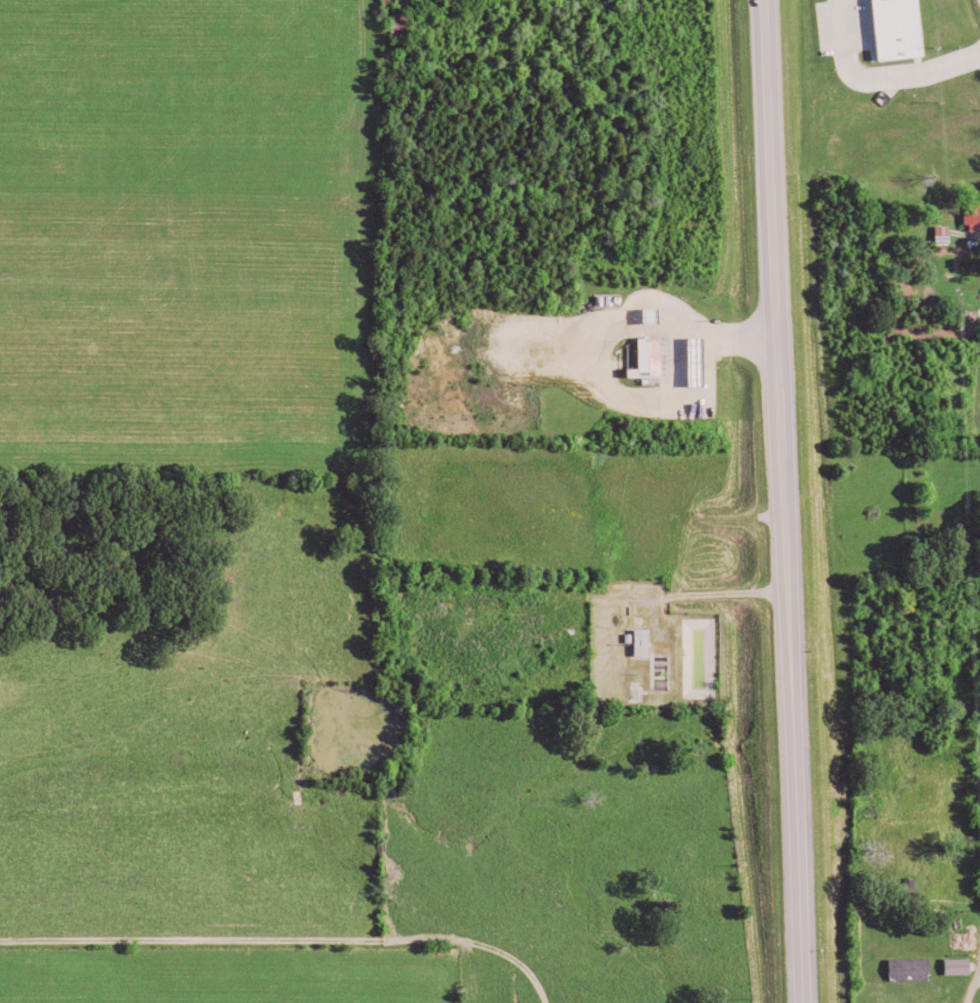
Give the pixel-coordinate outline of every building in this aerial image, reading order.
[(925,0),(879,0),(885,60),(930,55),(925,0)] [(667,376),(666,337),(643,338),(644,369),(635,369),(635,377),(667,376)] [(708,337),(694,337),(695,385),(709,385),(708,337)] [(640,656),(654,655),(653,629),(639,630),(640,656)] [(976,958),(949,959),(950,975),(976,975),(976,958)] [(935,980),(935,959),(894,960),(895,981),(935,980)]
